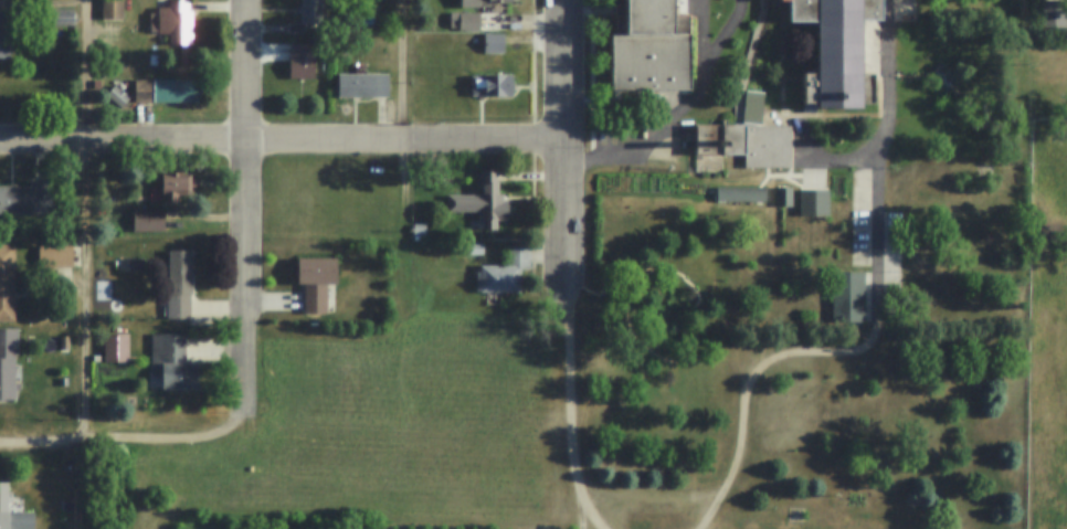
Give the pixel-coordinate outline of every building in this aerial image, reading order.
[(102,19),(102,0),(123,0),(123,18),(102,19)] [(158,13),(158,8),(168,8),(168,0),(189,0),(189,11),(191,11),(191,44),(169,44),(168,39),(158,39),(158,35),(149,35),(149,13),(158,13)] [(300,8),(300,0),(321,0),(321,23),(300,23),(300,13),(298,13),(298,8),(300,8)] [(626,4),(626,0),(673,0),(673,34),(689,34),(689,91),(611,91),(611,34),(626,34),(626,21),(617,21),(617,4),(626,4)] [(790,22),(790,0),(880,0),(880,21),(860,22),(860,74),(873,74),(873,104),(860,104),(860,109),(817,110),(817,104),(803,104),(803,74),(817,74),(817,22),(790,22)] [(73,9),(73,27),(47,27),(47,9),(73,9)] [(9,59),(9,11),(0,11),(0,59),(9,59)] [(479,11),(479,30),(459,30),(459,27),(451,27),(451,11),(479,11)] [(287,24),(304,24),(304,34),(287,34),(287,24)] [(483,33),(504,33),(504,53),(484,53),(483,33)] [(315,43),(315,78),(288,78),(288,56),(292,56),(292,43),(315,43)] [(148,55),(158,55),(158,66),(149,66),(148,55)] [(387,73),(388,96),(338,96),(338,73),(387,73)] [(511,74),(511,96),(471,96),(471,74),(511,74)] [(200,80),(200,103),(136,103),(136,80),(200,80)] [(746,91),(763,93),(760,121),(742,119),(746,91)] [(790,125),(790,167),(746,168),(746,152),(695,152),(695,126),(790,125)] [(504,194),(504,200),(507,200),(508,220),(497,220),(497,229),(483,229),(483,212),(446,212),(446,194),(483,194),(483,170),(497,169),(497,194),(504,194)] [(191,174),(191,195),(179,197),(179,202),(162,202),(162,176),(172,176),(172,172),(178,172),(178,176),(191,174)] [(52,214),(0,214),(0,187),(30,187),(30,181),(52,181),(52,214)] [(775,188),(791,187),(791,207),(775,207),(775,188)] [(717,188),(765,188),(765,202),(717,202),(717,188)] [(162,209),(163,232),(134,232),(134,209),(162,209)] [(466,243),(483,243),(483,255),(466,255),(466,243)] [(14,320),(0,320),(0,244),(14,244),(14,320)] [(72,246),(72,267),(41,267),(41,246),(72,246)] [(480,290),(476,290),(476,272),(480,272),(480,265),(507,265),(507,246),(528,246),(529,268),(520,269),(520,293),(480,293),(480,290)] [(168,250),(192,250),(192,283),(191,283),(191,294),(190,294),(190,310),(189,310),(189,318),(168,318),(168,250)] [(297,258),(336,258),(336,284),(326,284),(326,313),(304,313),(304,284),(297,284),(297,258)] [(864,272),(864,319),(833,319),(833,272),(864,272)] [(14,399),(0,399),(0,328),(18,328),(18,357),(14,357),(14,399)] [(128,334),(128,361),(104,361),(104,334),(128,334)] [(198,362),(198,389),(162,389),(162,374),(151,374),(151,334),(184,334),(184,362),(198,362)] [(33,511),(33,528),(0,528),(0,483),(8,483),(8,511),(33,511)] [(63,501),(73,501),(73,510),(63,510),(63,501)] [(803,521),(803,509),(787,509),(787,521),(803,521)]
